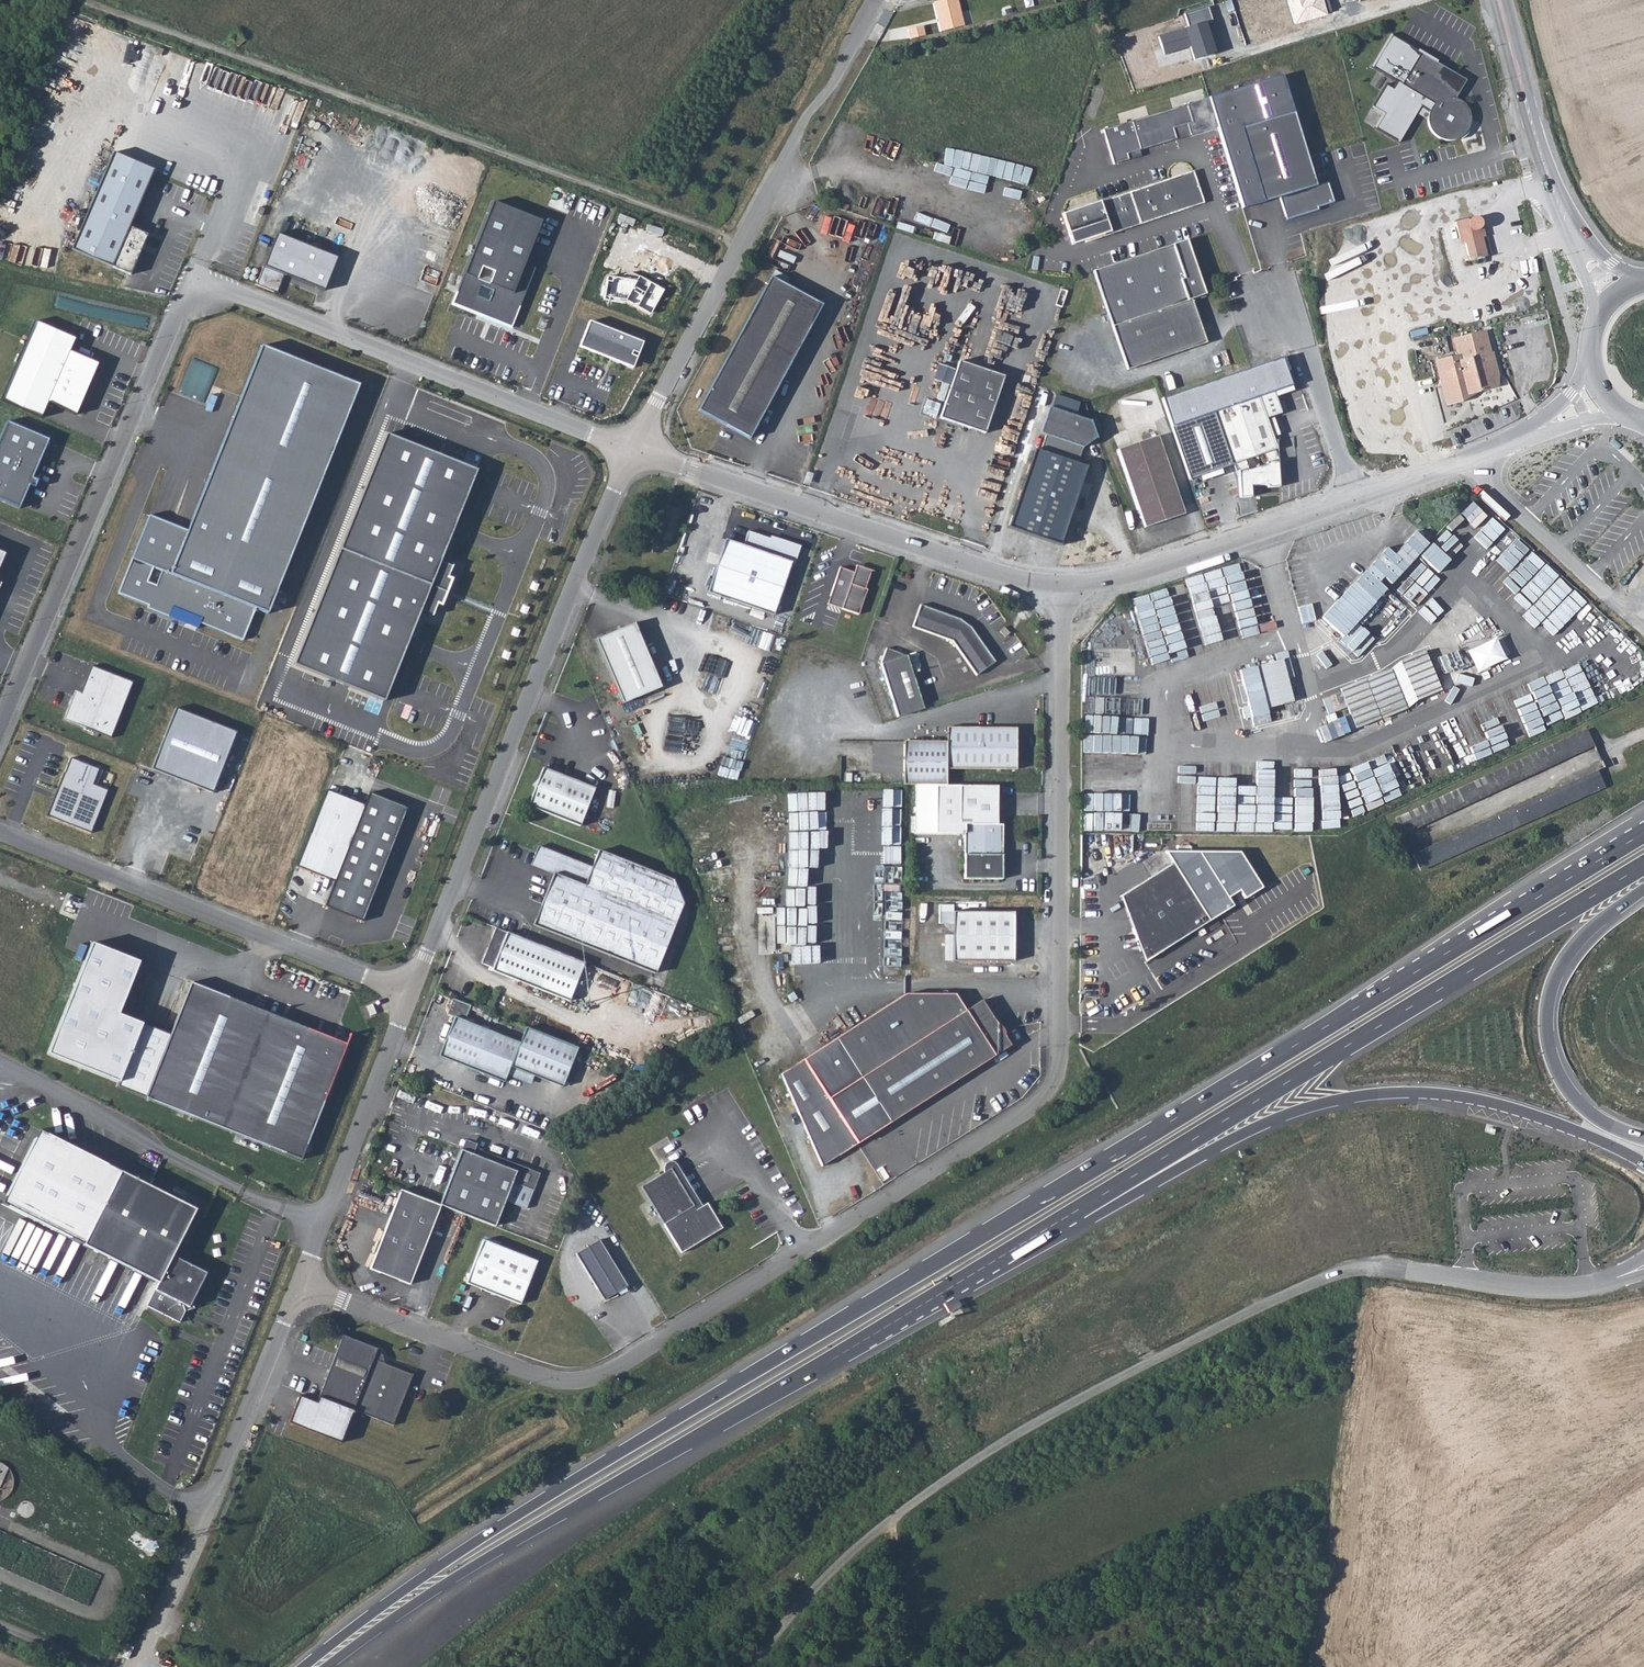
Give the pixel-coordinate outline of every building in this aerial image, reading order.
[(940,32),(963,26),(957,0),(942,0),(932,2),(940,32)] [(1295,23),(1331,12),(1328,0),(1288,0),(1295,23)] [(1208,8),(1185,15),(1188,28),(1160,36),(1165,54),(1191,46),(1195,59),(1216,53),(1207,23),(1212,21),(1208,8)] [(921,26),(907,30),(909,39),(924,35),(921,26)] [(244,39),(237,31),(230,37),(238,45),(244,39)] [(1429,120),(1429,123),(1431,129),(1436,136),(1441,139),(1449,141),(1459,139),(1471,120),(1469,113),(1466,107),(1461,102),(1455,100),(1466,80),(1390,34),(1370,66),(1396,81),(1392,88),(1384,84),(1370,107),(1381,114),(1373,127),(1398,142),(1420,105),(1430,112),(1429,120)] [(1296,220),(1298,223),(1319,216),(1318,213),(1335,208),(1327,182),(1314,186),(1309,169),(1321,165),(1317,153),(1305,157),(1281,74),(1208,98),(1216,127),(1243,215),(1280,203),(1286,223),(1296,220)] [(1208,98),(1101,129),(1111,165),(1134,158),(1131,151),(1216,127),(1208,98)] [(153,167),(114,150),(71,247),(131,273),(149,232),(128,223),(153,167)] [(1184,203),(1201,198),(1192,169),(1098,198),(1098,197),(1059,208),(1069,239),(1082,236),(1167,209),(1167,212),(1185,206),(1184,203)] [(1202,201),(1201,198),(1184,203),(1185,206),(1202,201)] [(542,223),(496,205),(467,278),(464,276),(453,306),(513,330),(536,273),(525,268),(542,223)] [(1082,238),(1167,212),(1167,209),(1082,236),(1082,238)] [(1475,215),(1456,220),(1460,237),(1464,237),(1469,259),(1485,256),(1481,236),(1479,226),(1482,223),(1481,220),(1480,218),(1475,215)] [(279,236),(266,268),(264,268),(256,287),(278,296),(285,280),(326,296),(340,261),(279,236)] [(1204,345),(1189,300),(1203,295),(1185,241),(1092,272),(1125,371),(1204,345)] [(821,307),(769,279),(697,412),(749,441),(821,307)] [(592,320),(582,345),(635,366),(645,341),(592,320)] [(1,401),(39,415),(45,401),(79,415),(99,365),(66,353),(72,337),(32,322),(1,401)] [(1495,367),(1483,328),(1456,335),(1460,351),(1436,359),(1447,398),(1462,398),(1470,394),(1470,389),(1483,390),(1489,388),(1498,382),(1498,373),(1495,367)] [(360,386),(261,347),(188,533),(149,518),(119,593),(152,605),(149,611),(198,630),(201,624),(245,641),(256,611),(270,616),(360,386)] [(1279,355),(1159,397),(1168,426),(1255,396),(1263,418),(1280,412),(1271,389),(1289,383),(1279,355)] [(1003,378),(958,363),(938,419),(983,435),(1003,378)] [(1054,394),(1050,407),(1074,415),(1078,402),(1054,394)] [(1276,485),(1274,464),(1277,463),(1272,449),(1274,448),(1263,418),(1255,396),(1168,426),(1187,480),(1230,464),(1235,476),(1237,496),(1249,494),(1248,486),(1263,484),(1265,487),(1276,485)] [(1080,447),(1095,437),(1089,420),(1074,415),(1050,407),(1046,406),(1037,432),(1043,434),(1037,450),(1075,463),(1080,447)] [(0,436),(0,499),(20,508),(30,484),(36,485),(38,479),(32,475),(49,437),(8,419),(0,436)] [(383,432),(291,664),(385,701),(421,609),(426,611),(431,599),(435,601),(445,576),(441,574),(446,562),(441,560),(477,470),(383,432)] [(1183,512),(1156,435),(1117,449),(1145,527),(1183,512)] [(1075,463),(1037,450),(1033,449),(1006,526),(1057,543),(1083,466),(1075,463)] [(798,548),(780,542),(779,545),(747,533),(742,547),(725,541),(706,594),(770,616),(789,564),(792,565),(798,548)] [(1386,548),(1354,583),(1375,602),(1386,590),(1378,583),(1383,577),(1391,584),(1417,556),(1404,544),(1399,550),(1394,555),(1390,552),(1386,548)] [(1390,552),(1394,555),(1399,550),(1395,546),(1390,552)] [(842,601),(839,610),(856,616),(864,592),(862,591),(869,573),(858,569),(856,575),(851,574),(837,569),(827,596),(842,601)] [(1374,602),(1353,583),(1321,618),(1342,637),(1374,602)] [(824,606),(839,610),(842,601),(827,596),(824,606)] [(975,673),(994,659),(970,626),(959,618),(919,604),(911,626),(951,641),(975,673)] [(624,629),(596,641),(623,705),(660,689),(633,625),(631,626),(634,632),(626,636),(624,629)] [(631,626),(624,629),(626,636),(634,632),(631,626)] [(1004,637),(1008,633),(1002,628),(998,632),(1004,637)] [(897,716),(923,708),(907,653),(885,646),(880,662),(897,716)] [(1356,729),(1408,707),(1414,699),(1440,689),(1424,651),(1400,661),(1392,669),(1340,689),(1356,729)] [(1271,721),(1267,708),(1293,702),(1282,659),(1237,669),(1252,724),(1271,721)] [(79,696),(73,694),(64,717),(111,736),(133,681),(92,665),(79,696)] [(947,768),(1017,768),(1017,726),(947,726),(947,740),(905,740),(905,784),(947,784),(947,768)] [(1404,834),(1593,745),(1586,730),(1396,818),(1404,834)] [(72,757),(49,814),(92,831),(109,789),(95,784),(101,768),(72,757)] [(593,788),(541,767),(527,805),(578,826),(593,788)] [(1420,870),(1603,786),(1596,770),(1413,854),(1420,870)] [(965,878),(1003,878),(1003,872),(1005,869),(1006,867),(1006,863),(1003,860),(1003,823),(997,823),(997,784),(959,784),(959,823),(964,823),(965,878)] [(336,881),(327,905),(364,919),(409,806),(372,792),(366,807),(329,792),(298,868),(336,881)] [(654,974),(682,903),(672,880),(597,851),(583,887),(567,881),(575,862),(537,847),(530,866),(553,875),(532,926),(654,974)] [(1166,849),(1174,861),(1209,920),(1231,907),(1225,896),(1238,888),(1243,896),(1260,886),(1239,851),(1166,849)] [(1209,920),(1174,861),(1120,896),(1144,961),(1209,920)] [(883,974),(900,975),(902,895),(884,894),(883,974)] [(952,922),(952,911),(952,904),(938,904),(938,922),(952,922)] [(1013,961),(1013,912),(952,911),(952,922),(952,960),(1013,961)] [(584,964),(494,929),(481,964),(492,969),(491,972),(569,1002),(584,964)] [(345,1044),(188,983),(169,1033),(127,1012),(144,968),(94,950),(50,1059),(300,1158),(345,1044)] [(996,1021),(982,998),(966,1008),(956,991),(906,991),(835,1036),(890,1121),(1011,1045),(1002,1030),(1002,1027),(1000,1023),(996,1021)] [(437,1058),(469,1070),(485,1031),(462,1022),(468,1008),(450,1001),(444,1016),(452,1019),(437,1058)] [(518,1044),(485,1031),(469,1070),(502,1083),(505,1075),(523,1082),(529,1079),(529,1077),(560,1089),(575,1049),(523,1029),(518,1044)] [(857,1142),(803,1056),(780,1070),(821,1165),(857,1142)] [(0,1198),(0,1204),(156,1282),(152,1289),(186,1306),(203,1273),(169,1256),(192,1209),(35,1130),(0,1198)] [(462,1139),(458,1150),(514,1172),(516,1165),(472,1148),(474,1144),(462,1139)] [(438,1206),(492,1227),(510,1183),(530,1190),(537,1174),(516,1165),(514,1172),(458,1150),(437,1206),(438,1206)] [(693,1205),(670,1168),(640,1186),(681,1253),(722,1228),(706,1202),(693,1211),(690,1207),(693,1205)] [(380,1185),(374,1182),(369,1192),(376,1194),(380,1185)] [(437,1206),(398,1190),(367,1270),(378,1274),(379,1271),(398,1278),(396,1281),(407,1285),(438,1206),(437,1206)] [(535,1261),(480,1239),(462,1283),(518,1305),(535,1261)] [(627,1286),(598,1240),(575,1254),(603,1301),(627,1286)] [(379,1271),(378,1274),(396,1281),(398,1278),(379,1271)] [(377,1348),(344,1334),(319,1407),(301,1400),(292,1424),(341,1443),(354,1410),(391,1425),(412,1374),(382,1362),(382,1357),(380,1352),(377,1348)]
